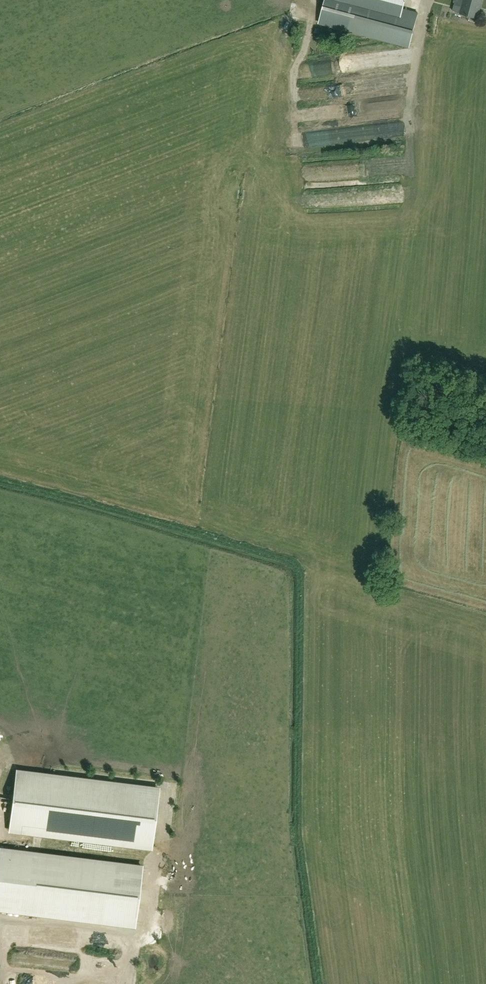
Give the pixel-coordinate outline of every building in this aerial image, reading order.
[(319,22),(409,46),(413,31),(418,13),(403,9),(405,0),(325,0),(319,22)] [(453,10),(461,13),(460,13),(477,18),(482,0),(464,0),(462,7),(454,4),(453,10)] [(160,787),(16,769),(8,833),(152,850),(160,787)] [(135,926),(142,867),(0,849),(0,909),(135,926)]
